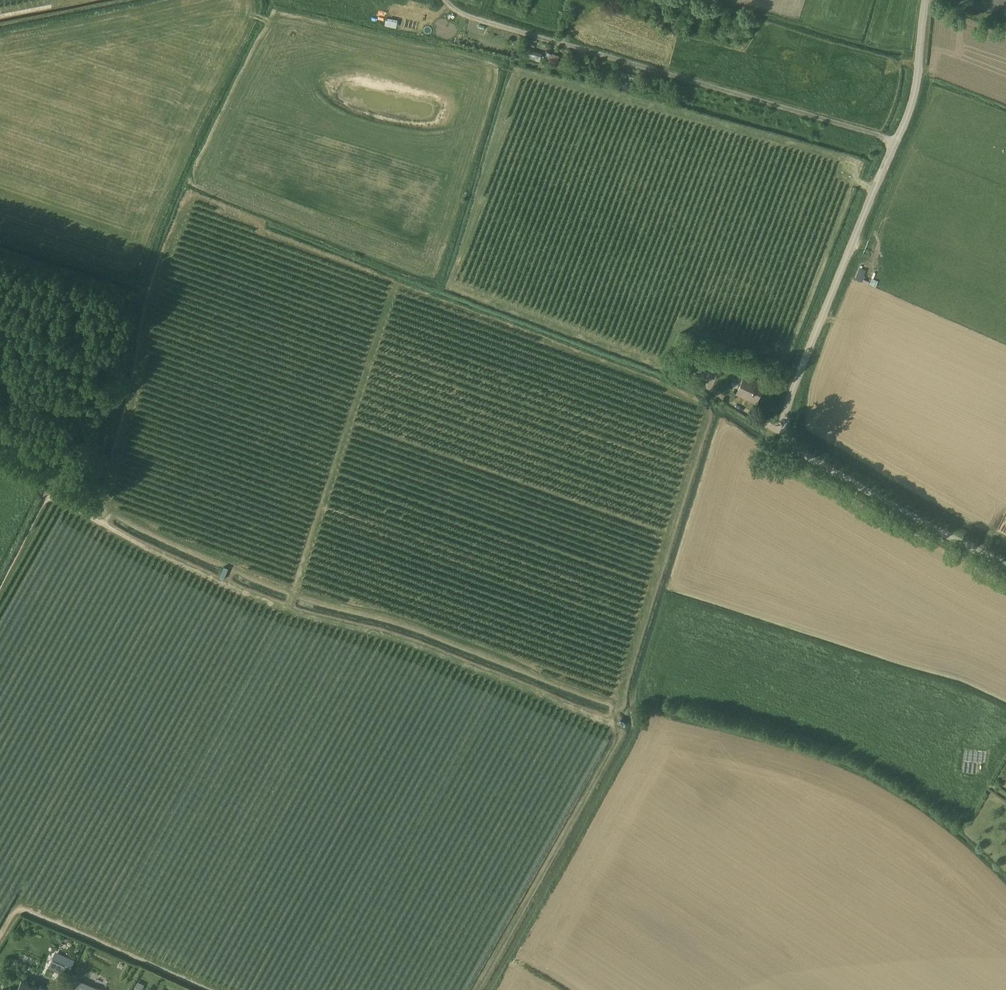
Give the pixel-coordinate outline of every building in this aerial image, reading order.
[(716,355),(709,368),(720,373),(726,359),(716,355)] [(736,392),(756,401),(764,383),(745,374),(736,392)] [(56,950),(50,963),(70,971),(75,959),(56,950)] [(100,976),(98,985),(106,987),(108,978),(100,976)] [(18,989),(47,989),(48,989),(40,985),(39,987),(22,980),(18,989)] [(135,986),(142,989),(145,984),(138,981),(135,986)]
